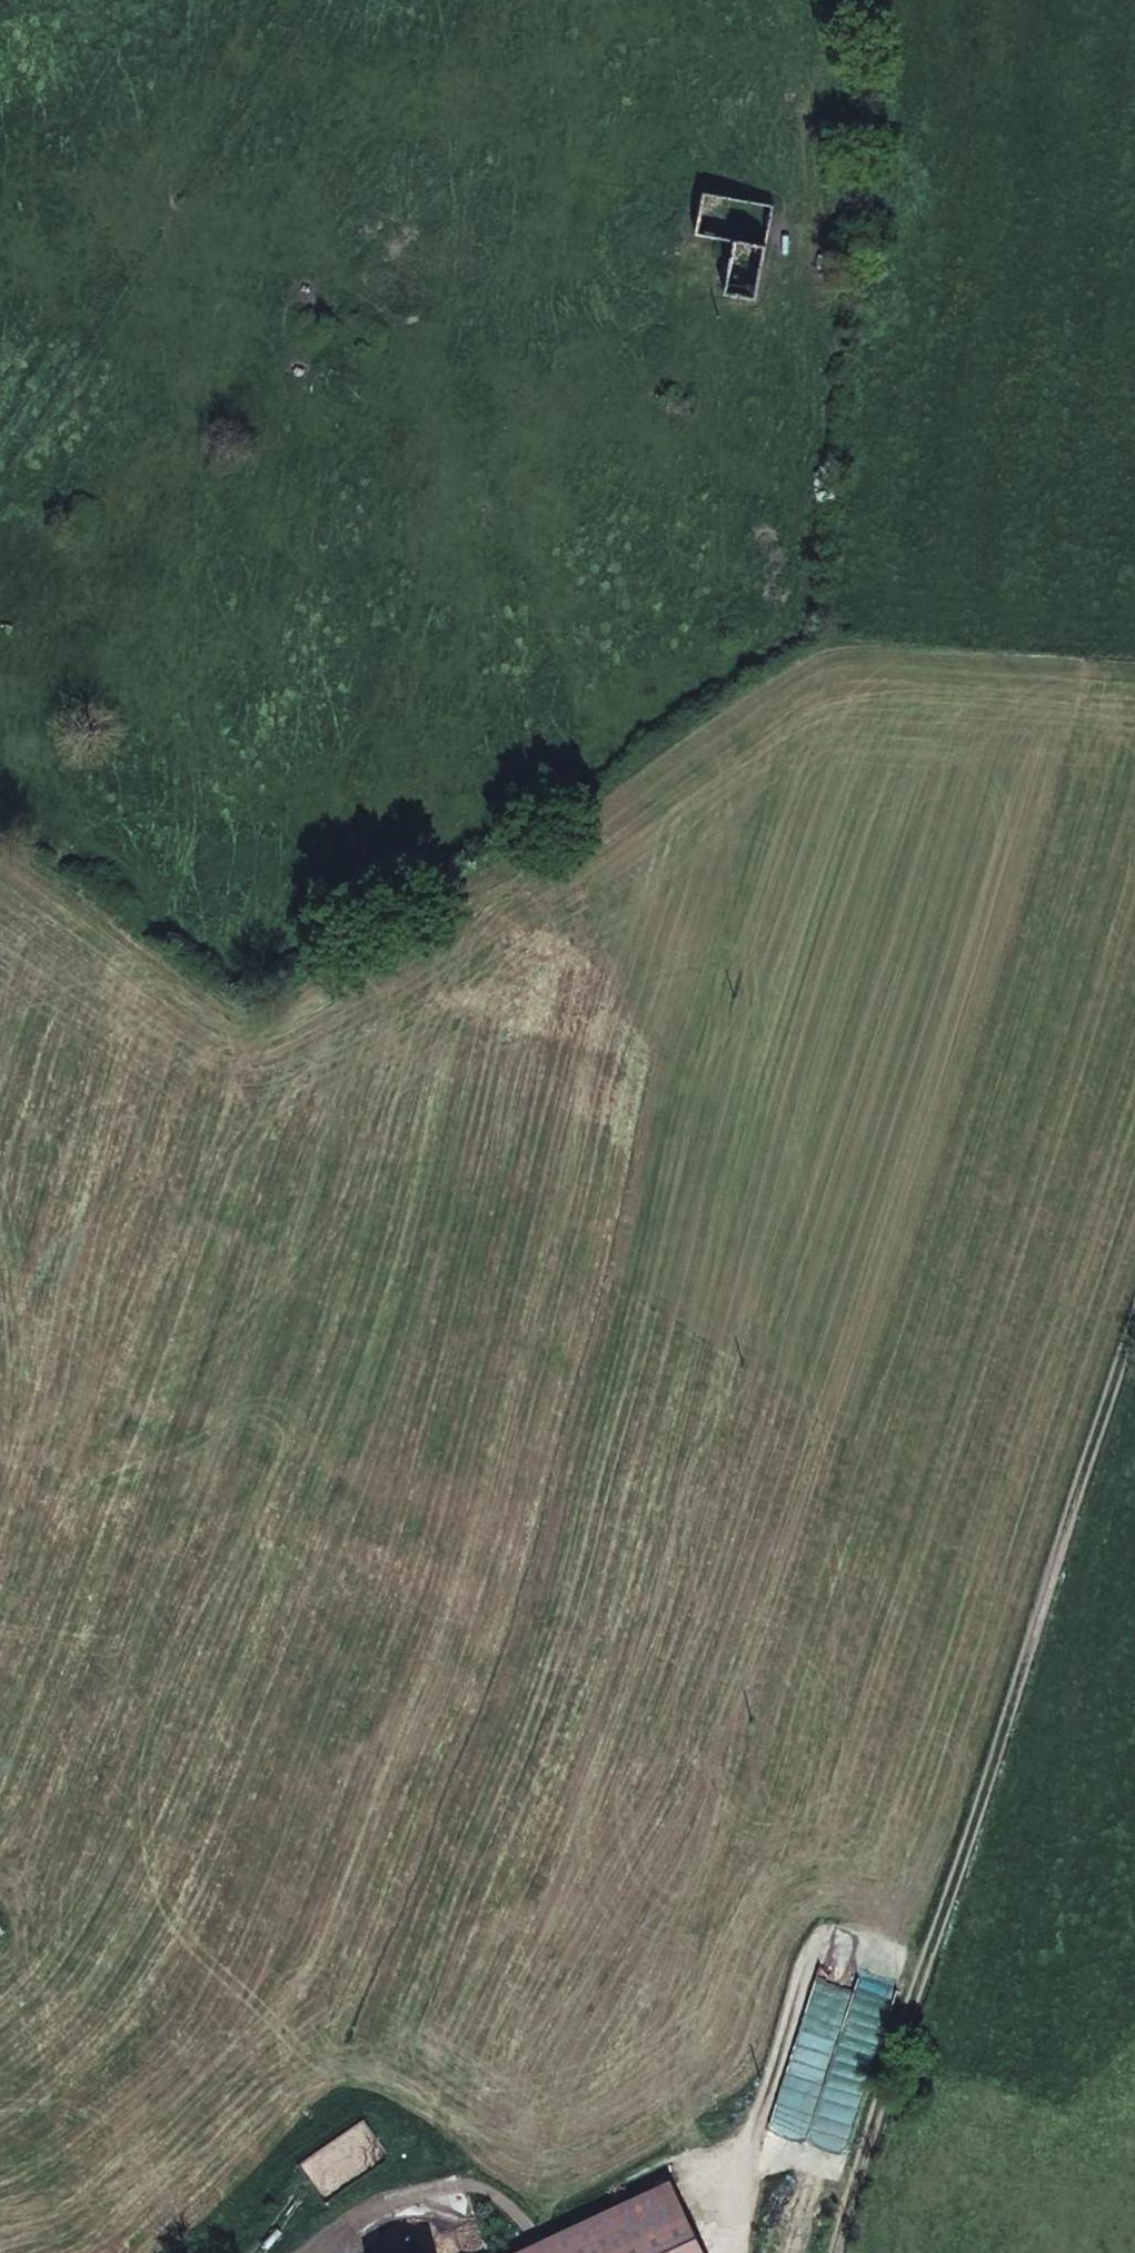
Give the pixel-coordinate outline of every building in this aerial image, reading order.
[(755,293),(764,242),(732,237),(723,288),(755,293)] [(668,2175),(499,2252),(704,2252),(668,2175)]
